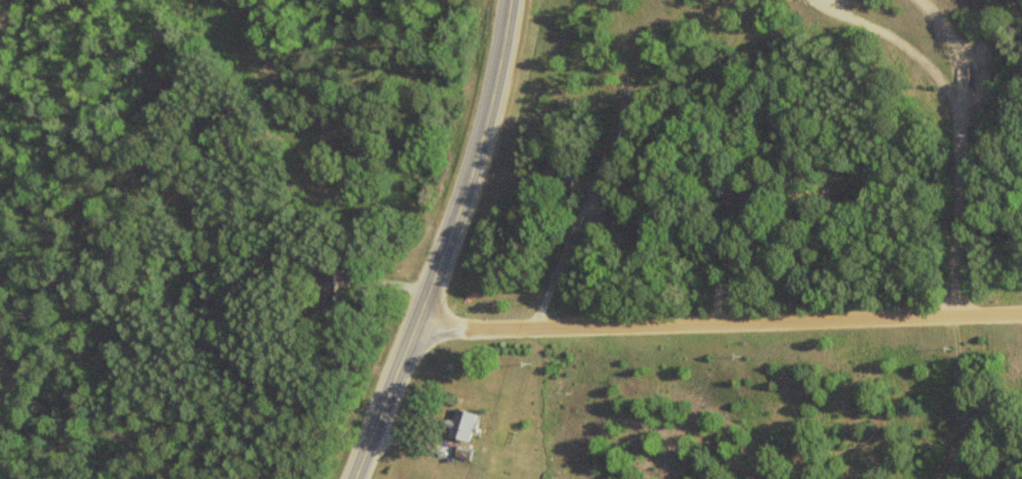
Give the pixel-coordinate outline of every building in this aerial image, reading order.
[(467,445),(477,417),(450,408),(441,436),(467,445)]
